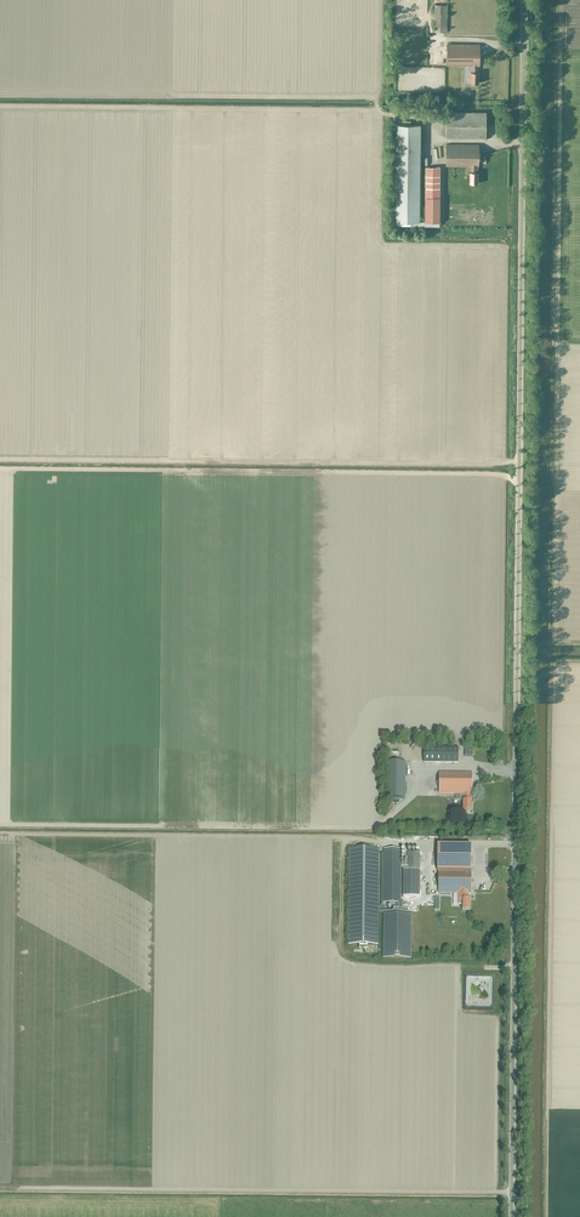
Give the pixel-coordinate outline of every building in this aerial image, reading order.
[(447,32),(447,5),(435,5),(434,32),(447,32)] [(410,19),(410,33),(423,34),(423,19),(410,19)] [(479,44),(447,44),(447,66),(472,66),(472,72),(471,72),(471,83),(479,83),(479,72),(477,72),(477,66),(479,66),(479,44)] [(446,112),(446,137),(485,137),(485,113),(446,112)] [(398,121),(398,124),(395,124),(394,227),(420,227),(420,222),(421,124),(410,124),(410,121),(398,121)] [(478,166),(478,145),(446,144),(446,166),(471,166),(471,172),(469,172),(469,183),(477,183),(477,172),(476,172),(476,166),(478,166)] [(425,167),(424,222),(425,227),(439,227),(440,167),(425,167)] [(458,763),(458,748),(423,747),(423,763),(458,763)] [(386,762),(386,801),(405,801),(405,762),(397,762),(397,759),(394,759),(394,762),(386,762)] [(471,794),(471,773),(439,773),(439,794),(464,794),(464,800),(463,800),(462,811),(470,811),(471,800),(469,800),(469,794),(471,794)] [(437,845),(437,871),(438,871),(438,872),(470,872),(471,846),(437,845)] [(360,945),(363,945),(378,945),(379,848),(349,848),(348,945),(360,945)] [(393,907),(393,913),(383,913),(383,958),(410,958),(410,913),(400,913),(400,868),(419,868),(419,853),(407,853),(407,866),(400,866),(401,849),(383,849),(383,853),(382,853),(381,903),(382,903),(382,906),(395,906),(395,907),(393,907)] [(403,870),(403,897),(418,897),(419,871),(403,870)] [(457,905),(462,905),(462,911),(470,911),(470,900),(468,900),(468,894),(470,894),(470,872),(438,872),(438,893),(457,893),(457,905)]
